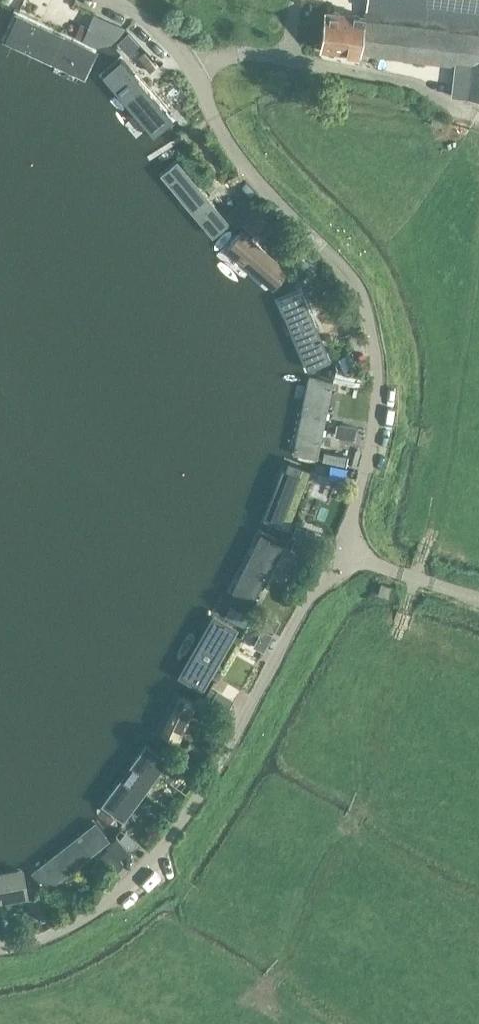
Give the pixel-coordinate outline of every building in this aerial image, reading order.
[(365,15),(325,11),(320,47),(453,64),(451,95),(478,98),(478,0),(367,0),(365,15)] [(97,49),(15,12),(2,42),(84,79),(97,49)] [(123,26),(93,14),(83,38),(95,45),(109,42),(123,26)] [(118,52),(101,66),(157,134),(174,120),(120,54),(118,52)] [(179,160),(164,172),(216,236),(231,224),(179,160)] [(263,218),(257,211),(244,221),(253,229),(263,218)] [(246,228),(229,248),(276,287),(293,267),(246,228)] [(302,283),(280,292),(316,377),(338,368),(302,283)] [(358,374),(337,369),(335,380),(355,384),(358,374)] [(334,382),(309,377),(295,455),(320,460),(334,382)] [(357,427),(340,424),(338,436),(355,438),(357,427)] [(291,458),(266,521),(293,531),(318,469),(291,458)] [(349,465),(334,462),(331,474),(347,477),(349,465)] [(263,534),(234,593),(255,603),(285,545),(263,534)] [(304,556),(310,545),(295,537),(290,548),(304,556)] [(378,592),(387,595),(390,586),(381,583),(378,592)] [(214,611),(177,674),(201,689),(238,625),(214,611)] [(225,711),(232,698),(219,690),(212,703),(225,711)] [(177,692),(156,734),(179,745),(200,703),(177,692)] [(155,744),(102,815),(120,828),(172,757),(155,744)] [(97,822),(31,873),(46,892),(111,841),(97,822)] [(126,830),(120,837),(130,849),(138,845),(140,842),(126,830)] [(117,837),(107,846),(119,861),(129,852),(117,837)] [(0,873),(0,904),(29,899),(24,869),(0,873)] [(44,910),(41,898),(28,902),(31,914),(44,910)]
